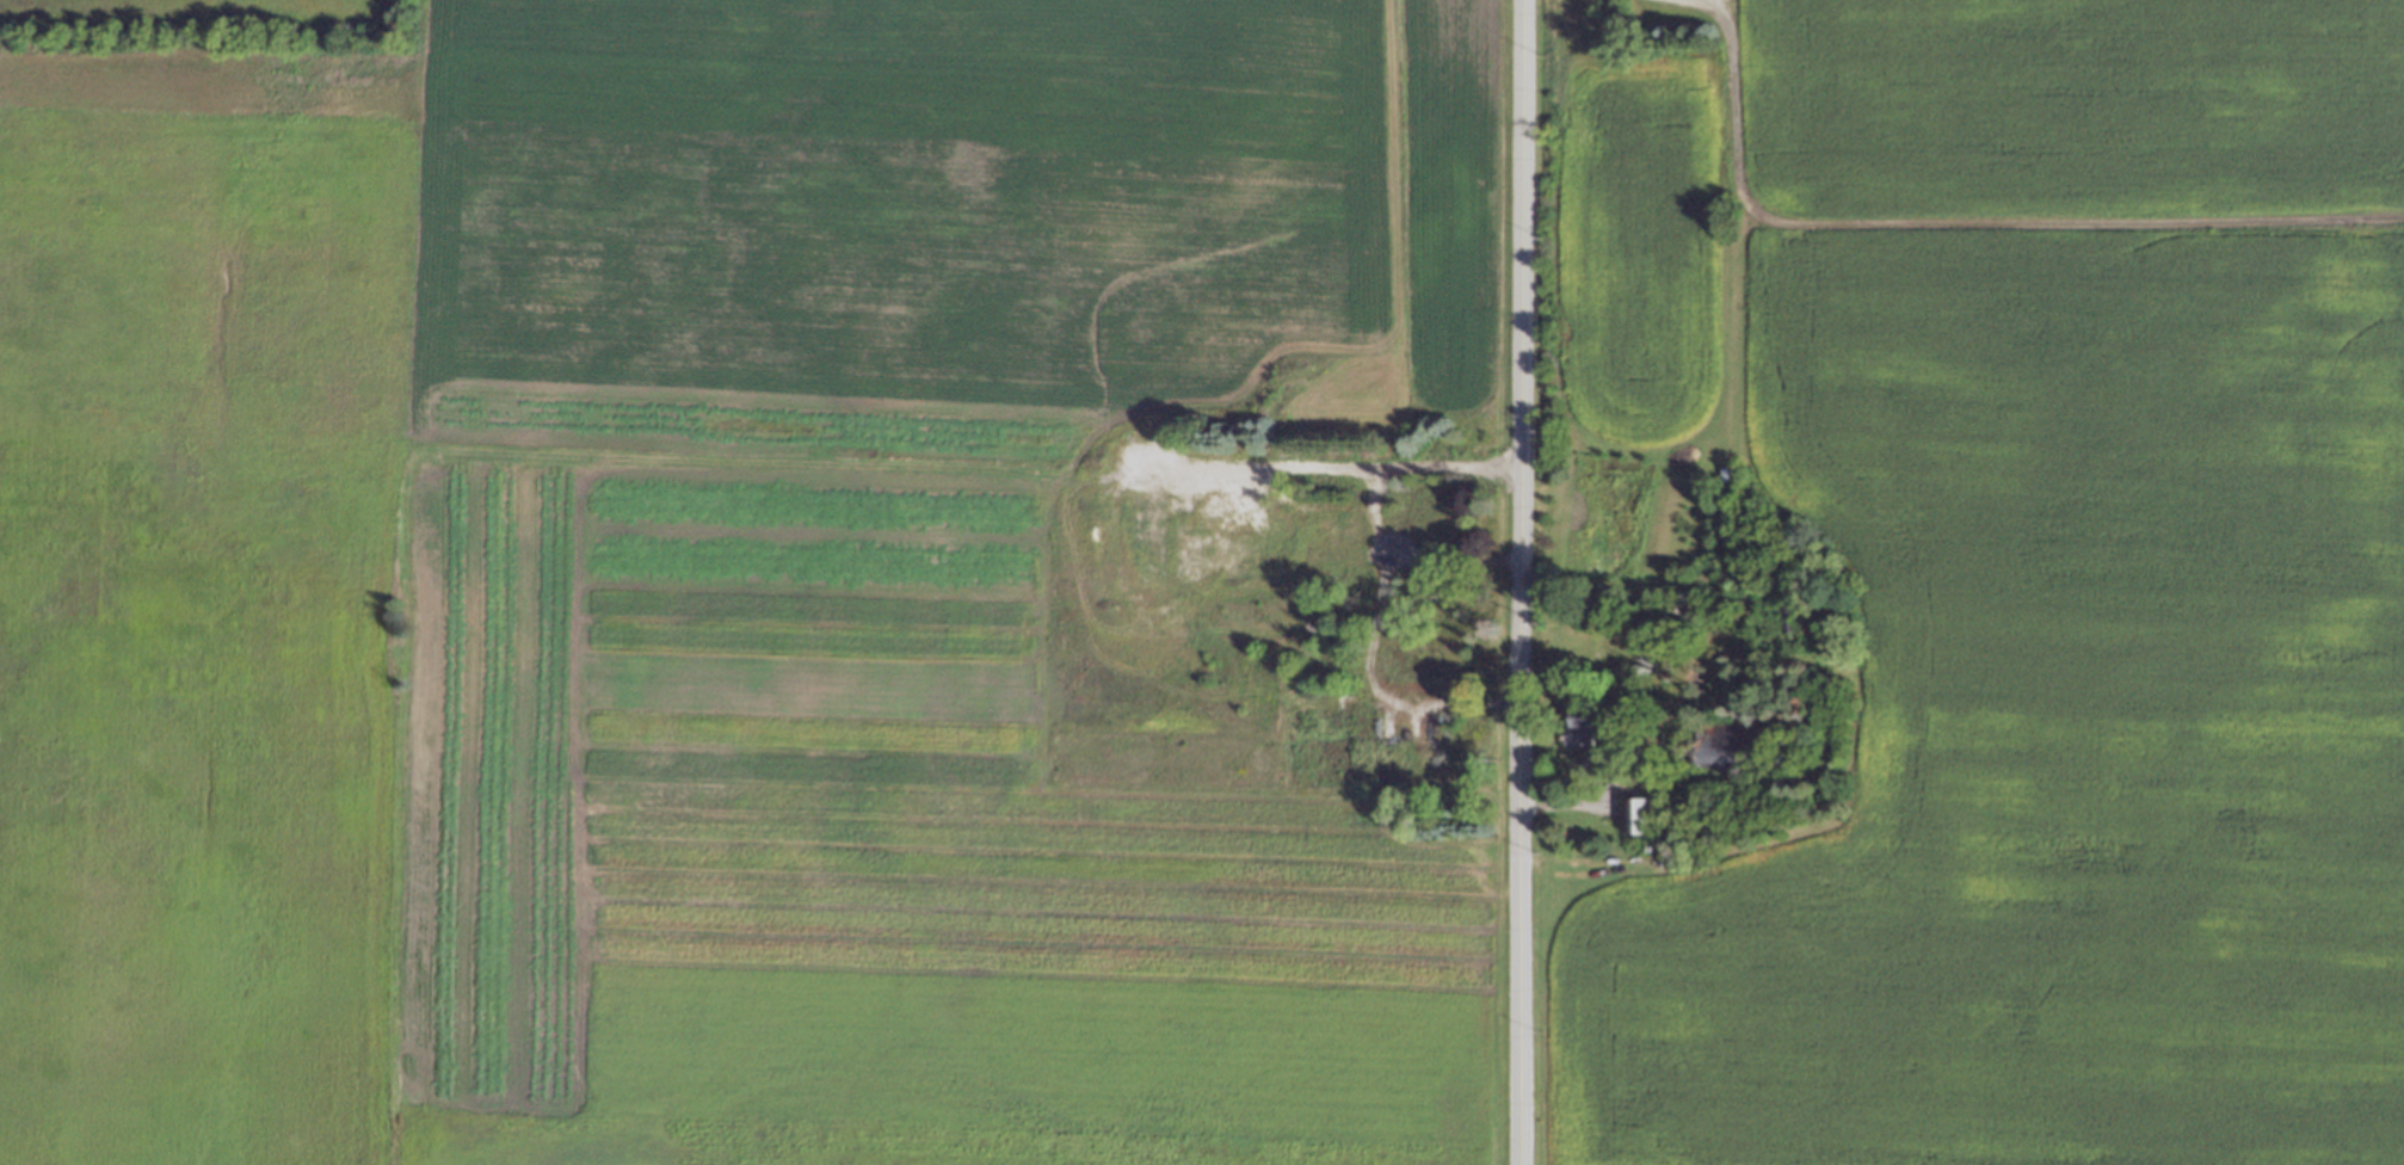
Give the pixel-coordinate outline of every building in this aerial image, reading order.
[(1567,746),(1594,747),(1595,732),(1605,733),(1605,716),(1574,715),(1574,728),(1568,728),(1567,746)] [(1651,797),(1627,798),(1628,834),(1652,833),(1651,797)]
